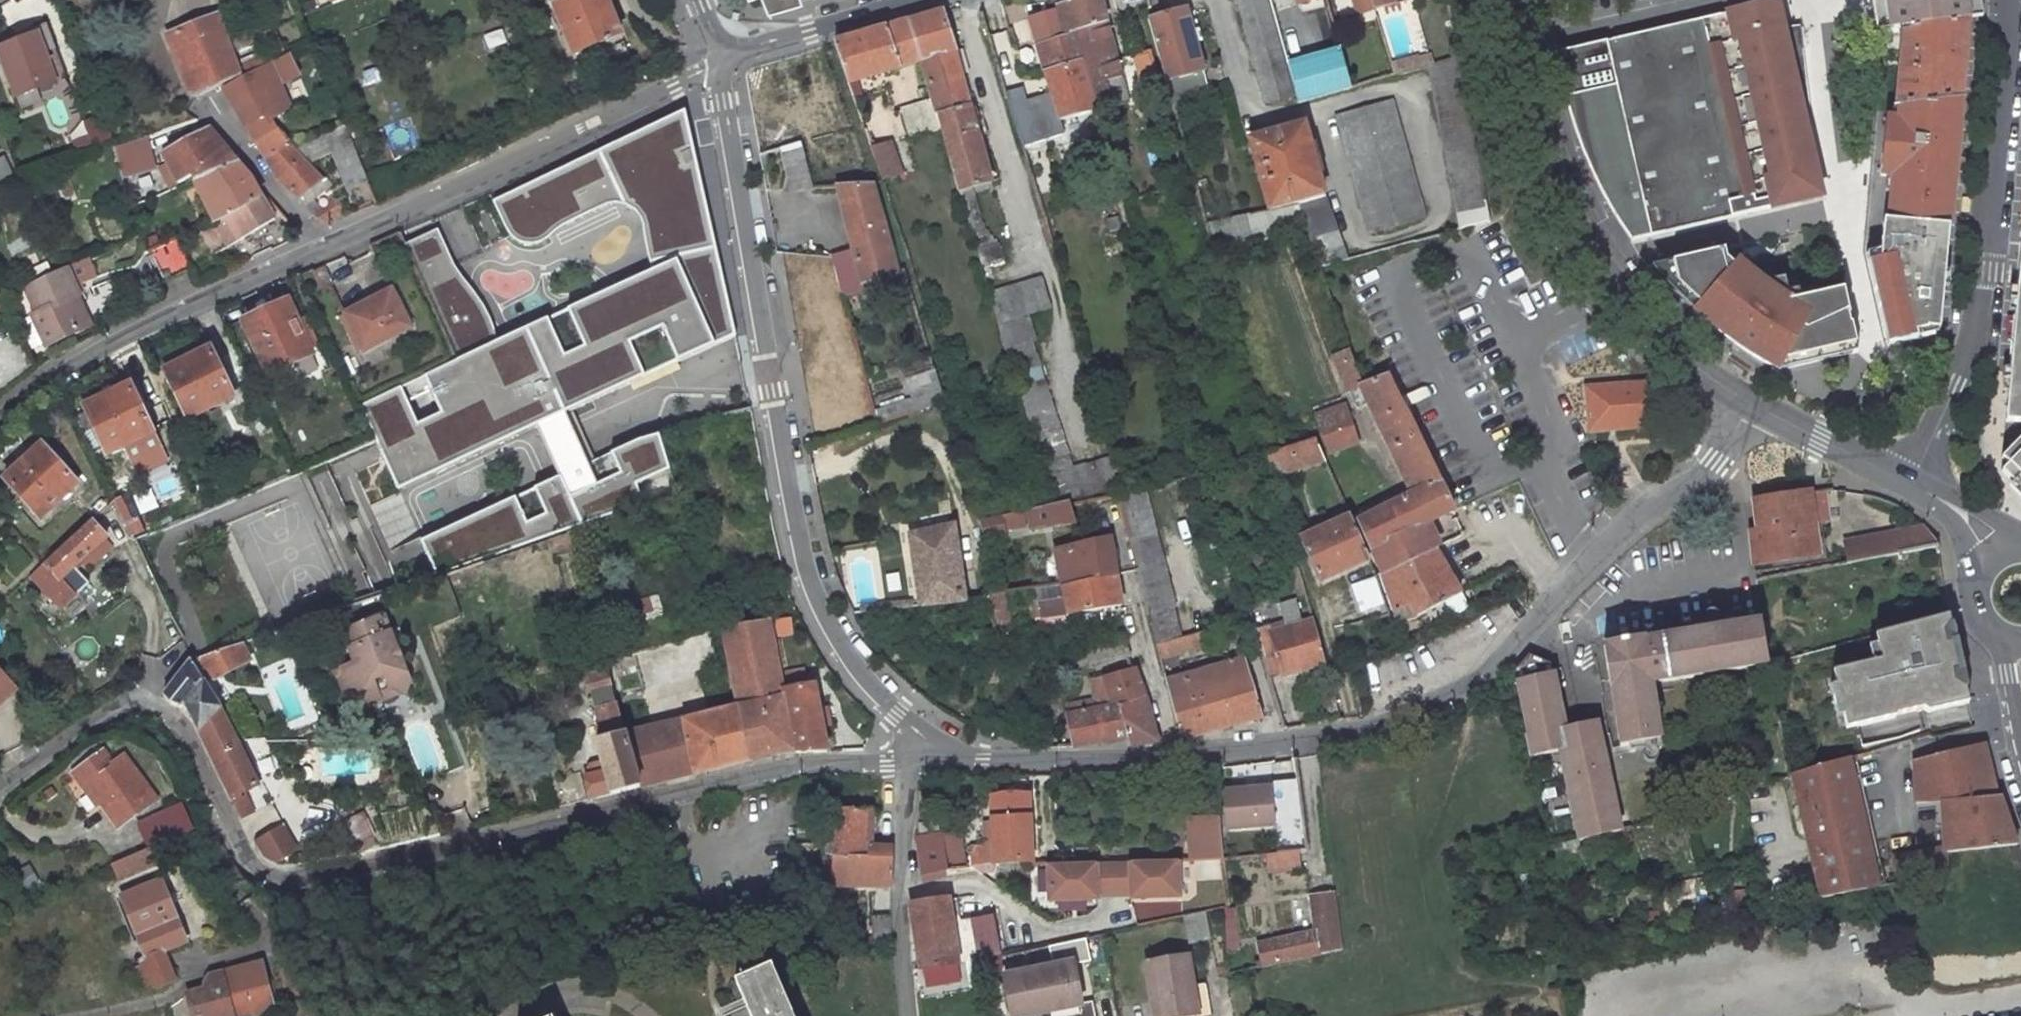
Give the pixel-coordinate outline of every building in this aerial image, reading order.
[(553,6),(573,54),(620,35),(606,0),(568,0),(553,6)] [(768,11),(804,0),(764,0),(768,11)] [(1062,8),(1073,5),(1072,0),(1060,0),(1062,8)] [(1111,24),(1105,0),(1090,0),(1073,5),(1062,8),(1065,17),(1070,35),(1077,33),(1111,24)] [(1153,15),(1161,13),(1158,0),(1149,0),(1153,15)] [(1243,5),(1271,106),(1298,98),(1271,0),(1262,0),(1243,5)] [(1336,18),(1331,0),(1312,0),(1307,2),(1312,25),(1336,18)] [(1362,17),(1378,12),(1374,0),(1356,0),(1362,17)] [(1378,12),(1397,6),(1396,0),(1374,0),(1378,12)] [(1971,24),(1987,22),(1985,0),(1876,0),(1874,6),(1880,38),(1908,33),(1971,24)] [(537,10),(525,15),(528,23),(548,14),(544,6),(537,10)] [(1731,18),(1579,54),(1580,56),(1565,60),(1574,101),(1581,128),(1594,163),(1605,188),(1618,213),(1637,243),(1824,199),(1813,146),(1817,145),(1804,31),(1787,33),(1781,7),(1731,18)] [(222,78),(241,69),(215,10),(165,32),(191,90),(195,92),(222,78)] [(1153,24),(1174,100),(1211,90),(1190,13),(1153,24)] [(942,132),(961,191),(964,201),(984,266),(1005,259),(1000,245),(996,246),(978,186),(996,181),(958,47),(946,14),(909,24),(921,63),(934,104),(942,132)] [(225,19),(231,32),(239,28),(234,15),(225,19)] [(1037,25),(1050,73),(1085,63),(1077,33),(1070,35),(1065,17),(1037,25)] [(852,84),(921,63),(909,24),(839,45),(852,84)] [(1085,63),(1098,109),(1111,106),(1130,101),(1111,24),(1077,33),(1085,63)] [(1908,33),(1900,113),(1964,104),(1971,24),(1908,33)] [(33,27),(0,42),(0,63),(13,92),(54,73),(33,27)] [(1138,83),(1153,79),(1147,53),(1131,57),(1138,83)] [(1419,56),(1394,64),(1399,79),(1436,68),(1434,62),(1422,66),(1419,56)] [(268,57),(224,81),(246,120),(277,103),(266,84),(279,77),(268,57)] [(1303,107),(1356,91),(1347,60),(1294,76),(1303,107)] [(1437,68),(1468,230),(1493,222),(1462,61),(1437,68)] [(1098,109),(1085,63),(1050,73),(1063,121),(1098,112),(1098,109)] [(1036,128),(1026,93),(1009,97),(1020,133),(1036,128)] [(904,113),(913,141),(942,132),(934,104),(904,113)] [(1343,120),(1378,234),(1431,218),(1398,104),(1343,120)] [(1964,104),(1900,113),(1897,113),(1896,125),(1890,125),(1885,178),(1897,179),(1893,224),(1887,224),(1885,254),(1870,257),(1891,349),(1944,337),(1944,328),(1950,271),(1955,205),(1962,129),(1964,104)] [(688,111),(493,202),(507,238),(530,248),(550,243),(573,221),(617,203),(639,216),(653,271),(498,341),(493,317),(475,287),(461,275),(449,253),(439,229),(407,244),(457,360),(363,403),(400,492),(537,425),(559,476),(420,539),(421,543),(437,573),(675,496),(669,450),(664,434),(590,462),(568,413),(736,335),(688,111)] [(302,153),(287,136),(289,134),(274,121),(255,136),(278,172),(302,153)] [(197,171),(238,156),(216,129),(208,123),(186,133),(160,147),(180,175),(196,169),(197,171)] [(1332,195),(1312,127),(1277,136),(1258,140),(1280,212),(1302,204),(1305,211),(1310,225),(1327,270),(1351,263),(1329,196),(1332,195)] [(299,139),(304,149),(330,139),(325,129),(299,139)] [(145,130),(115,140),(112,141),(126,177),(160,165),(152,149),(145,130)] [(908,174),(900,144),(875,151),(885,181),(908,174)] [(813,192),(802,147),(785,152),(792,175),(790,192),(813,192)] [(278,172),(301,193),(322,176),(302,153),(278,172)] [(230,210),(262,191),(238,156),(197,171),(211,199),(219,216),(230,210)] [(312,196),(327,183),(322,176),(301,193),(307,200),(312,196)] [(840,190),(870,288),(903,278),(875,191),(840,190)] [(219,216),(231,242),(276,215),(262,191),(230,210),(219,216)] [(318,202),(312,196),(307,200),(312,207),(318,202)] [(1305,211),(1275,216),(1279,231),(1310,225),(1305,211)] [(1216,248),(1261,241),(1254,219),(1210,227),(1216,248)] [(152,243),(166,278),(195,265),(182,231),(152,243)] [(1676,265),(1676,268),(1680,287),(1701,309),(1695,314),(1697,316),(1726,340),(1748,356),(1780,375),(1781,367),(1861,349),(1848,293),(1805,303),(1802,294),(1783,298),(1779,284),(1767,287),(1741,265),(1737,269),(1729,263),(1727,254),(1676,265)] [(1741,265),(1727,254),(1729,263),(1737,269),(1741,265)] [(2005,421),(2020,423),(2020,259),(2019,259),(2013,325),(2011,350),(2005,421)] [(36,308),(50,338),(86,322),(72,291),(80,288),(83,286),(71,260),(27,280),(39,306),(36,308)] [(1680,287),(1676,268),(1662,280),(1677,296),(1695,314),(1701,309),(1680,287)] [(1080,470),(1040,345),(1046,344),(1037,317),(1056,311),(1046,279),(994,296),(1061,506),(1076,503),(1077,505),(1125,496),(1132,494),(1121,457),(1080,470)] [(93,318),(80,288),(72,291),(86,322),(93,318)] [(392,290),(345,311),(363,353),(411,332),(392,290)] [(290,304),(248,324),(273,375),(315,356),(290,304)] [(1862,356),(1861,349),(1781,367),(1780,375),(1862,356)] [(216,350),(170,372),(190,418),(237,396),(216,350)] [(1345,368),(1354,395),(1359,393),(1371,389),(1370,387),(1361,363),(1345,368)] [(932,368),(903,376),(911,408),(941,400),(932,368)] [(1383,419),(1418,495),(1415,497),(1427,526),(1457,514),(1396,382),(1381,386),(1371,389),(1377,406),(1383,419)] [(131,385),(83,408),(106,456),(154,433),(131,385)] [(1377,406),(1371,389),(1359,393),(1366,410),(1377,406)] [(1659,389),(1588,396),(1592,437),(1662,430),(1659,389)] [(1366,446),(1364,441),(1359,428),(1353,410),(1322,420),(1334,457),(1366,446)] [(2001,457),(2008,464),(2001,471),(2020,491),(2020,437),(2001,457)] [(1278,475),(1328,460),(1320,442),(1273,455),(1278,475)] [(42,443),(6,476),(43,515),(78,481),(42,443)] [(1349,480),(1344,467),(1333,472),(1339,485),(1349,480)] [(1165,661),(1210,648),(1222,644),(1230,642),(1225,627),(1184,639),(1176,605),(1178,604),(1151,489),(1132,494),(1125,496),(1136,540),(1134,540),(1162,645),(1161,645),(1165,661)] [(1758,567),(1823,557),(1819,526),(1833,524),(1829,493),(1798,497),(1758,503),(1764,535),(1755,536),(1758,567)] [(1427,526),(1415,497),(1399,508),(1365,523),(1389,574),(1438,552),(1427,526)] [(1364,512),(1359,502),(1349,506),(1353,516),(1364,512)] [(1039,531),(1056,528),(1080,523),(1077,505),(1076,503),(1061,506),(1035,512),(1039,531)] [(1013,534),(1033,530),(1030,513),(1009,518),(1013,534)] [(993,540),(1013,536),(1013,534),(1009,518),(989,523),(993,540)] [(1307,541),(1328,584),(1376,561),(1357,518),(1307,541)] [(92,519),(52,557),(44,564),(30,577),(59,608),(73,596),(59,580),(79,562),(102,541),(107,536),(92,519)] [(967,601),(960,545),(958,530),(917,535),(926,607),(950,605),(950,603),(967,601)] [(1931,534),(1848,549),(1850,563),(1896,555),(1939,546),(1931,534)] [(85,569),(109,548),(102,541),(79,562),(85,569)] [(1067,585),(1121,577),(1113,545),(1061,552),(1067,585)] [(1438,552),(1389,574),(1402,613),(1406,622),(1423,619),(1464,598),(1451,579),(1438,552)] [(1045,619),(1127,605),(1127,600),(1121,577),(1067,585),(1041,590),(1045,619)] [(1355,591),(1367,622),(1388,614),(1376,583),(1355,591)] [(980,637),(1001,634),(1000,626),(994,597),(967,601),(950,603),(950,605),(954,640),(968,638),(980,637)] [(1269,616),(1253,620),(1256,631),(1273,627),(1269,616)] [(1969,702),(1949,617),(1876,634),(1877,645),(1869,646),(1873,662),(1833,671),(1847,728),(1857,726),(1896,717),(1895,715),(1924,708),(1929,712),(1969,702)] [(399,661),(395,652),(401,650),(389,618),(345,633),(356,665),(338,672),(345,693),(354,690),(361,709),(382,702),(380,696),(399,689),(409,693),(413,683),(404,659),(399,661)] [(760,664),(768,700),(745,706),(757,762),(789,755),(799,755),(787,689),(784,676),(774,620),(728,630),(736,669),(760,664)] [(1317,620),(1275,634),(1273,627),(1256,631),(1264,656),(1272,683),(1328,665),(1317,620)] [(1654,686),(1708,676),(1770,665),(1770,664),(1768,651),(1764,624),(1647,644),(1647,640),(1606,648),(1623,751),(1665,744),(1654,686)] [(970,652),(982,650),(980,637),(968,638),(970,652)] [(1770,664),(1800,656),(1797,644),(1768,651),(1770,664)] [(193,663),(163,696),(175,708),(181,707),(187,704),(199,731),(219,707),(202,678),(209,674),(211,680),(217,681),(253,667),(246,645),(222,653),(221,652),(193,663)] [(1562,755),(1566,772),(1569,786),(1582,842),(1625,832),(1612,777),(1598,723),(1567,730),(1554,665),(1534,657),(1518,675),(1532,740),(1529,740),(1534,760),(1562,755)] [(1249,659),(1170,682),(1185,742),(1263,719),(1249,659)] [(768,700),(760,664),(736,669),(745,706),(768,700)] [(1123,707),(1149,699),(1138,671),(1106,680),(1114,709),(1123,707)] [(807,678),(799,674),(784,676),(787,689),(808,686),(807,678)] [(14,690),(0,675),(0,702),(14,690)] [(595,690),(614,686),(611,676),(592,681),(595,690)] [(1068,717),(1114,709),(1106,680),(1096,683),(1098,700),(1065,706),(1068,717)] [(787,689),(799,755),(830,754),(818,685),(808,686),(787,689)] [(345,693),(352,712),(361,709),(354,690),(345,693)] [(1123,707),(1131,740),(1133,746),(1162,743),(1149,699),(1123,707)] [(608,771),(592,775),(591,780),(596,801),(640,790),(626,735),(619,706),(600,711),(607,738),(600,739),(605,762),(608,771)] [(640,790),(757,762),(745,706),(626,735),(640,790)] [(199,731),(235,800),(245,821),(257,816),(247,793),(260,785),(232,730),(219,707),(199,731)] [(1076,749),(1106,742),(1107,746),(1131,740),(1123,707),(1114,709),(1068,717),(1076,749)] [(1950,850),(1901,860),(1906,885),(1952,877),(1951,854),(2020,847),(2005,800),(2002,800),(1987,747),(1916,762),(1920,805),(1945,804),(1950,850)] [(104,751),(79,770),(122,829),(159,802),(128,759),(116,766),(104,751)] [(1794,774),(1807,828),(1809,839),(1867,827),(1864,815),(1851,760),(1794,774)] [(592,775),(608,771),(605,762),(594,765),(592,775)] [(585,773),(547,782),(553,811),(592,802),(585,773)] [(1274,788),(1226,792),(1229,830),(1277,826),(1274,788)] [(993,794),(996,865),(997,865),(1033,864),(1031,792),(993,794)] [(182,805),(170,810),(177,828),(189,823),(182,805)] [(835,888),(893,889),(896,851),(874,849),(875,814),(839,814),(839,849),(835,888)] [(1188,821),(1190,860),(1190,862),(1225,862),(1222,819),(1188,821)] [(942,827),(924,830),(921,843),(944,840),(942,827)] [(1813,856),(1871,844),(1867,827),(1809,839),(1813,856)] [(287,828),(257,843),(262,853),(270,861),(275,864),(299,852),(287,828)] [(966,870),(962,837),(944,840),(948,870),(949,873),(966,870)] [(921,843),(924,868),(927,885),(951,880),(950,876),(950,874),(949,873),(948,870),(944,840),(921,843)] [(1823,900),(1882,890),(1871,844),(1813,856),(1823,900)] [(121,880),(157,865),(150,849),(114,864),(121,880)] [(1272,874),(1303,872),(1301,852),(1270,855),(1272,874)] [(1098,863),(1098,900),(1177,900),(1177,863),(1098,863)] [(1094,904),(1094,864),(1040,864),(1040,904),(1094,904)] [(912,908),(924,971),(961,965),(955,933),(950,902),(956,900),(951,880),(927,885),(924,868),(909,869),(908,872),(912,908)] [(950,876),(951,880),(956,900),(966,898),(969,898),(966,870),(949,873),(950,874),(950,876)] [(124,897),(148,957),(141,960),(143,966),(136,968),(144,988),(159,983),(160,988),(180,980),(169,950),(190,942),(164,880),(124,897)] [(1176,898),(1134,907),(1137,921),(1179,912),(1176,898)] [(874,907),(876,937),(893,935),(893,905),(874,907)] [(1318,914),(1320,937),(1259,949),(1262,969),(1348,951),(1342,910),(1318,914)] [(961,967),(1002,958),(998,925),(955,933),(961,965),(961,967)] [(1150,964),(1159,1015),(1198,1015),(1203,1015),(1193,957),(1150,964)] [(1081,1008),(1083,1008),(1074,964),(1005,978),(1013,1015),(1039,1015),(1081,1008)] [(275,1012),(263,965),(212,977),(207,985),(208,991),(190,996),(195,1015),(259,1015),(275,1012)] [(737,985),(751,1015),(793,1015),(773,970),(737,985)] [(1081,1008),(1039,1015),(1082,1015),(1081,1008)]
